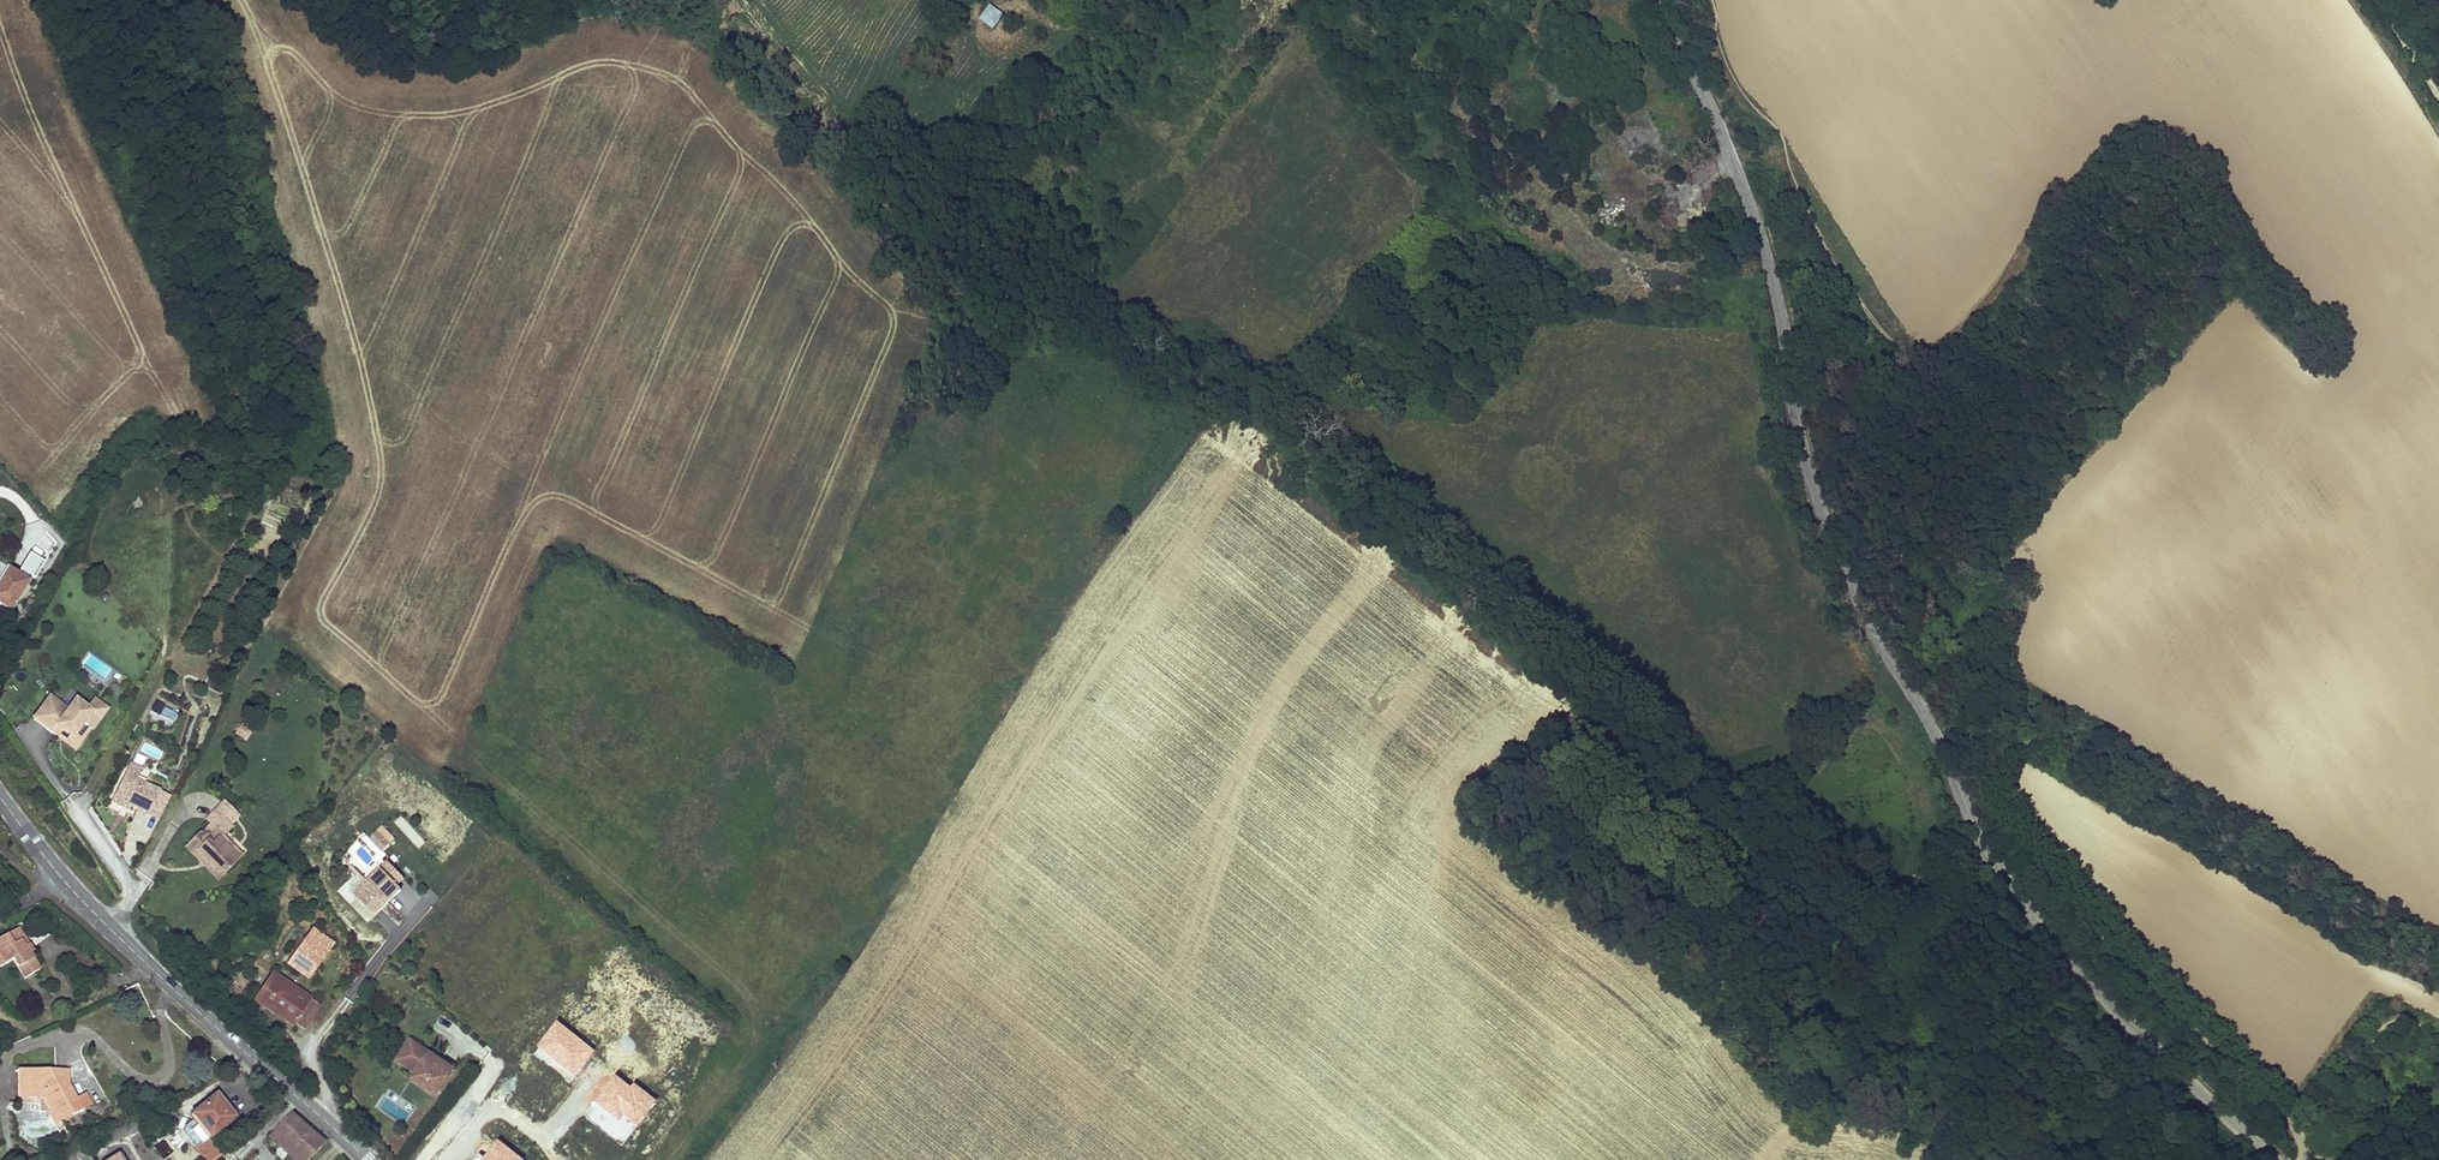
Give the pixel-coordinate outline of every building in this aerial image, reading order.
[(987,5),(978,21),(992,28),(1001,13),(987,5)] [(35,578),(42,562),(31,557),(23,573),(35,578)] [(3,572),(0,578),(0,611),(9,616),(27,585),(3,572)] [(53,690),(34,715),(57,732),(78,747),(93,726),(95,728),(113,704),(97,693),(91,701),(79,691),(70,703),(53,690)] [(148,714),(170,728),(177,717),(155,703),(148,714)] [(128,774),(125,781),(144,790),(148,784),(128,774)] [(125,781),(114,803),(131,812),(147,819),(158,797),(144,790),(125,781)] [(131,812),(114,803),(111,809),(128,817),(131,812)] [(218,865),(228,865),(239,853),(225,841),(227,839),(227,835),(222,831),(231,821),(219,809),(201,829),(199,828),(185,843),(201,857),(205,854),(218,865)] [(419,848),(425,842),(400,817),(394,823),(419,848)] [(382,854),(390,845),(376,832),(368,840),(382,854)] [(225,841),(239,853),(243,849),(227,835),(227,839),(225,841)] [(201,857),(220,874),(228,865),(218,865),(205,854),(201,857)] [(398,889),(377,868),(364,881),(367,884),(353,898),(371,916),(398,889)] [(428,879),(415,891),(422,897),(434,886),(428,879)] [(341,896),(334,903),(346,916),(353,909),(341,896)] [(0,939),(0,970),(4,968),(15,986),(31,976),(23,962),(23,954),(20,949),(16,952),(11,945),(16,942),(11,933),(0,939)] [(300,939),(285,962),(309,977),(324,954),(300,939)] [(20,949),(16,942),(11,945),(16,952),(20,949)] [(251,962),(232,990),(260,1009),(291,1030),(310,1003),(251,962)] [(431,1100),(448,1074),(406,1046),(397,1058),(408,1066),(403,1072),(413,1078),(408,1085),(415,1089),(431,1100)] [(66,1089),(62,1069),(16,1074),(18,1088),(10,1089),(11,1103),(40,1100),(47,1114),(60,1111),(65,1121),(78,1113),(71,1099),(66,1089)] [(18,1088),(16,1074),(8,1075),(10,1089),(18,1088)] [(192,1114),(209,1131),(234,1109),(228,1102),(219,1091),(192,1114)] [(71,1099),(78,1113),(91,1107),(84,1092),(71,1099)] [(60,1111),(47,1114),(54,1126),(65,1121),(60,1111)] [(291,1115),(264,1140),(283,1159),(307,1159),(321,1147),(307,1132),(291,1115)] [(225,1148),(209,1131),(197,1140),(213,1157),(225,1148)]
